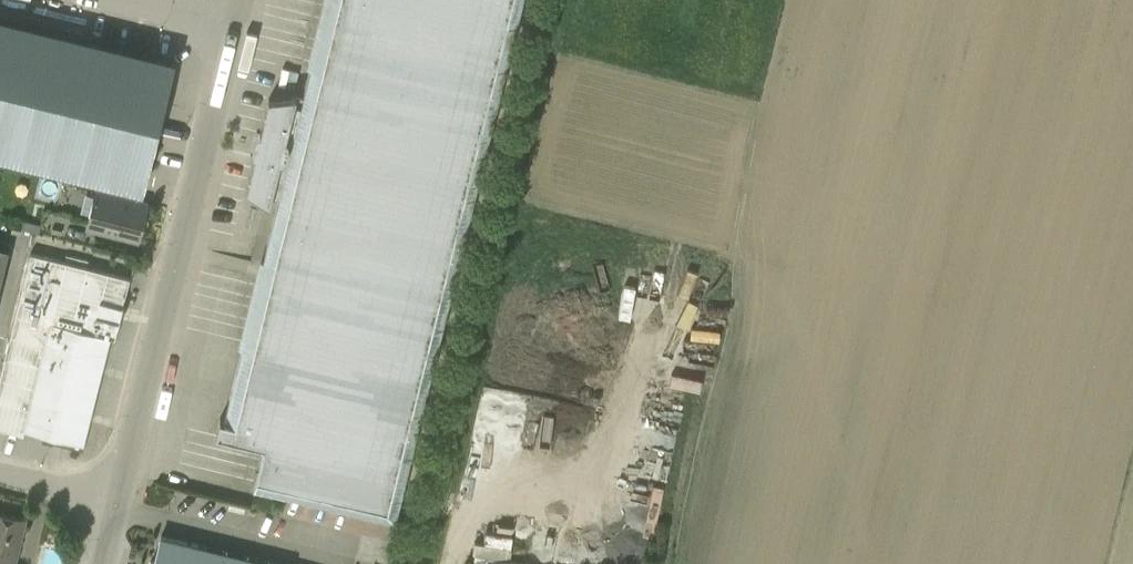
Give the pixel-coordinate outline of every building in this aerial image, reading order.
[(254,140),(252,150),(253,156),(256,155),(246,191),(269,206),(272,195),(279,197),(263,259),(259,259),(238,346),(242,347),(224,419),(220,418),(216,432),(264,444),(253,487),(396,522),(523,0),(322,0),(307,66),(311,66),(301,107),(294,105),(296,97),(269,99),(260,133),(258,133),(254,140)] [(0,19),(0,155),(142,190),(173,61),(0,19)] [(118,195),(96,189),(86,229),(138,242),(148,202),(132,198),(118,195)] [(9,247),(0,245),(0,282),(9,247)] [(0,336),(0,359),(4,359),(0,374),(0,427),(23,433),(24,428),(53,436),(52,441),(82,448),(110,336),(114,338),(129,278),(30,252),(9,338),(0,336)] [(0,513),(0,563),(14,563),(25,519),(0,513)] [(161,536),(154,563),(277,563),(161,536)]
